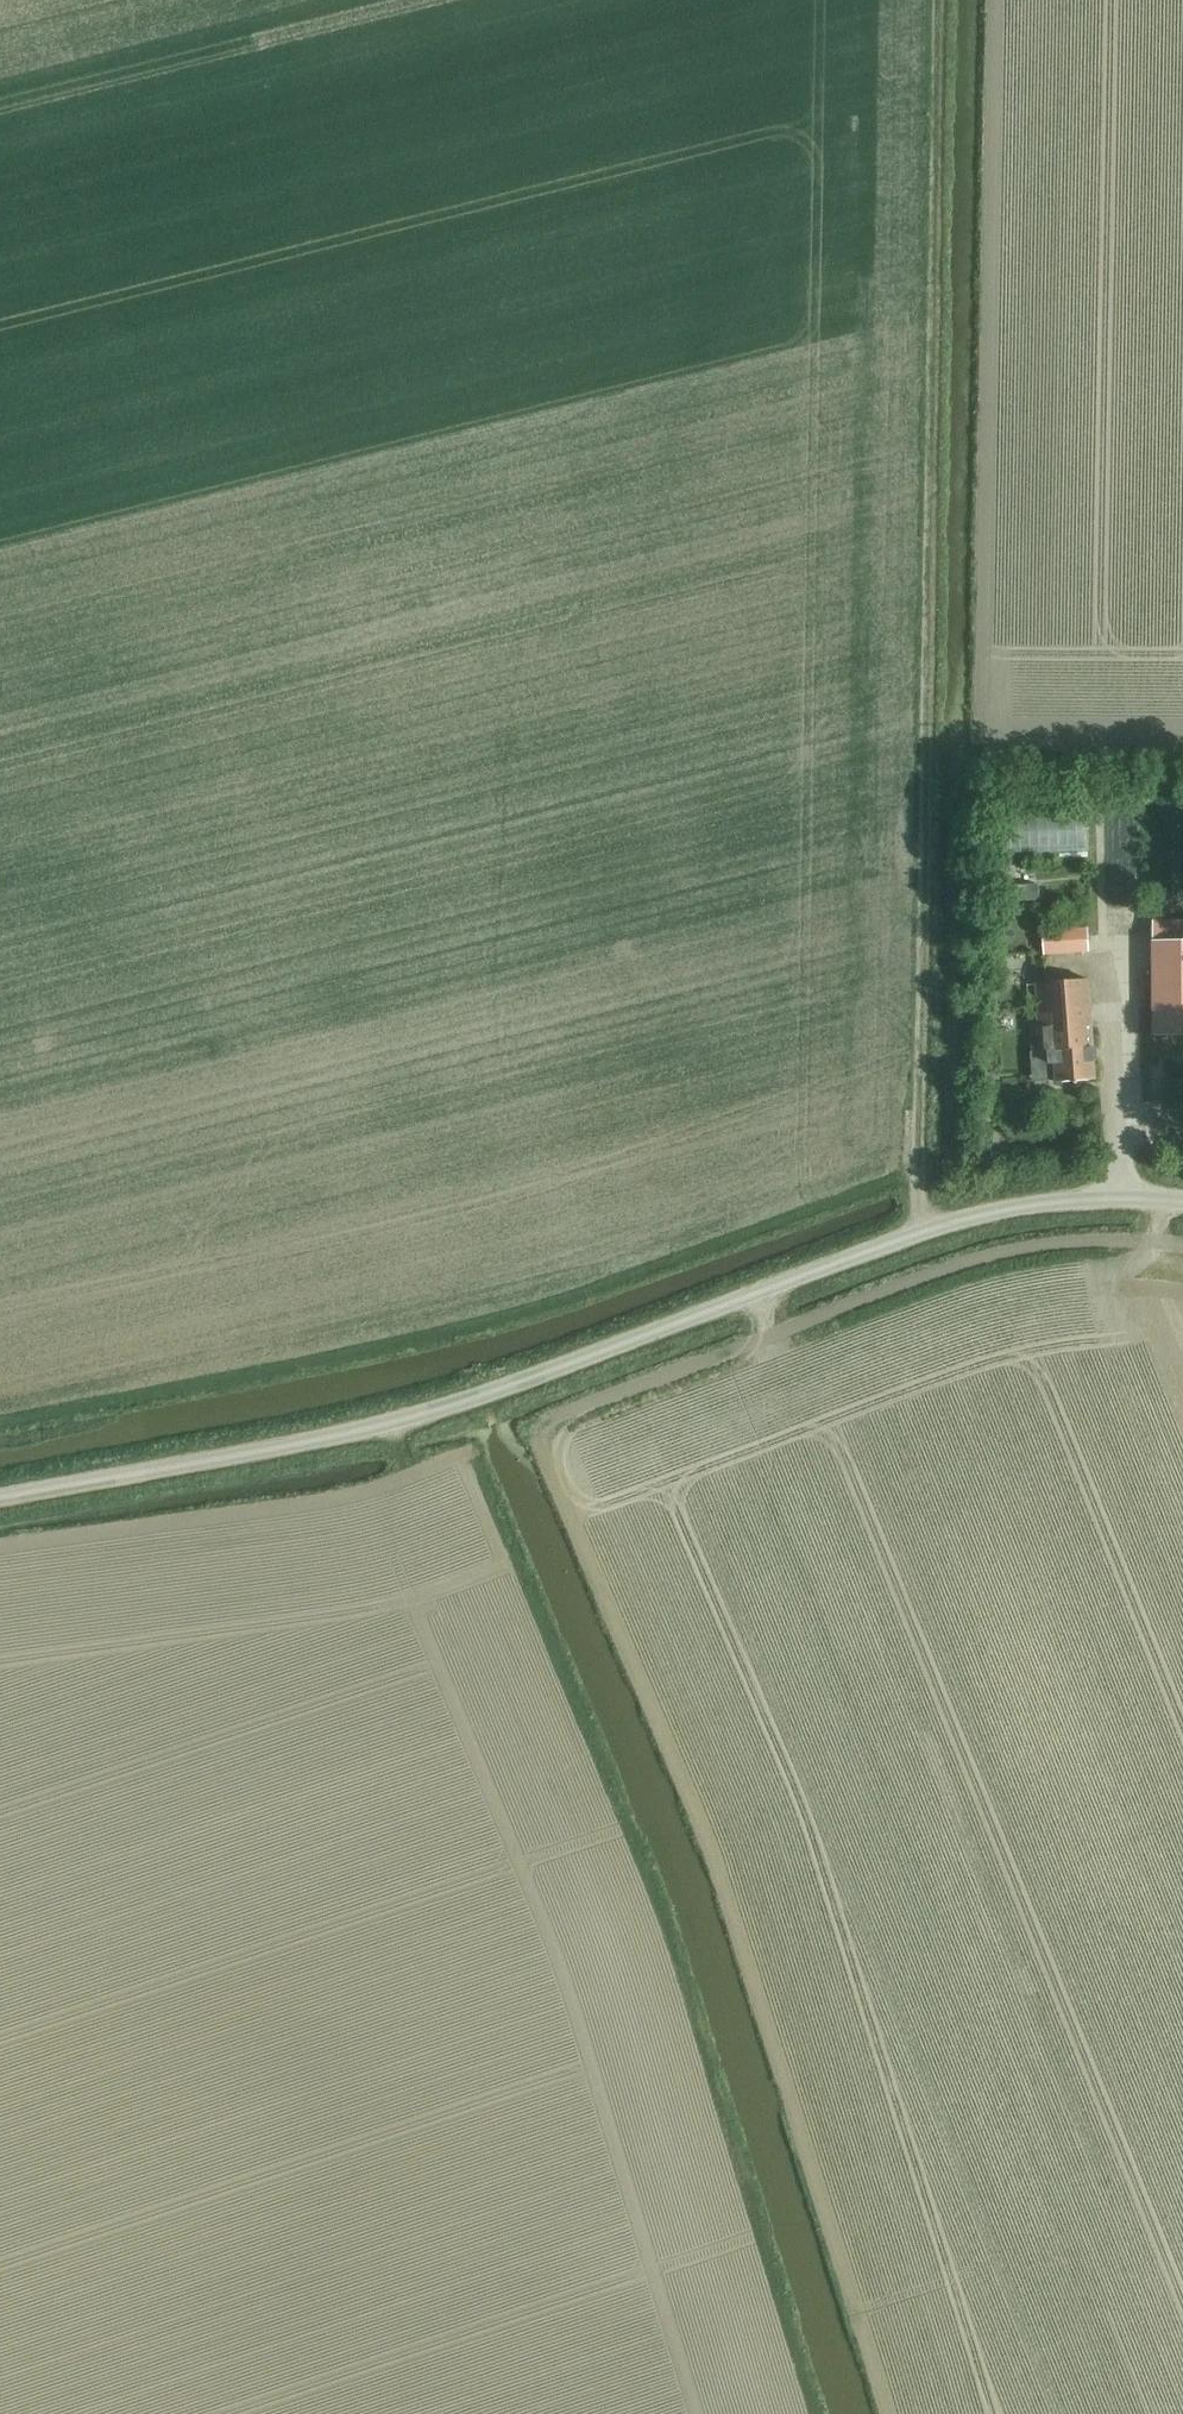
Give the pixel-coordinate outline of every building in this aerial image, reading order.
[(1098,814),(1031,815),(1032,836),(1098,835),(1098,814)] [(1153,1033),(1182,1033),(1182,920),(1167,920),(1168,938),(1151,938),(1153,1033)] [(1043,929),(1043,953),(1089,952),(1089,928),(1043,929)] [(1056,1081),(1096,1077),(1087,978),(1036,982),(1042,1051),(1048,1051),(1049,1061),(1055,1060),(1056,1081)]
